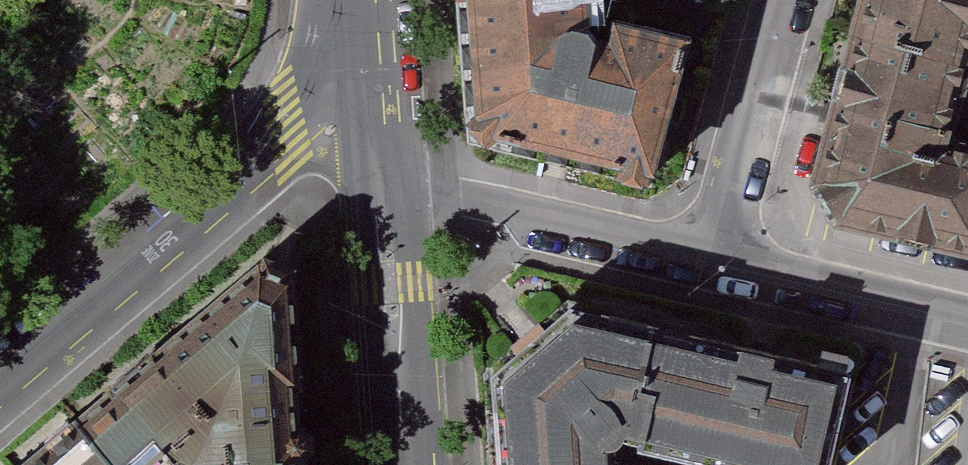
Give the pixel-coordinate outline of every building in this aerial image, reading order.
[(482,110),(495,138),(666,174),(701,36),(632,21),(626,40),(608,36),(598,24),(596,0),(471,0),(482,110)] [(822,184),(844,220),(967,249),(967,151),(949,147),(967,73),(967,0),(871,0),(822,184)] [(303,264),(274,248),(80,407),(128,464),(320,464),(303,264)] [(673,322),(580,301),(499,365),(506,464),(622,464),(621,443),(628,435),(646,439),(673,322)] [(855,362),(673,322),(646,439),(756,464),(833,464),(855,362)] [(80,407),(9,464),(128,464),(80,407)]
